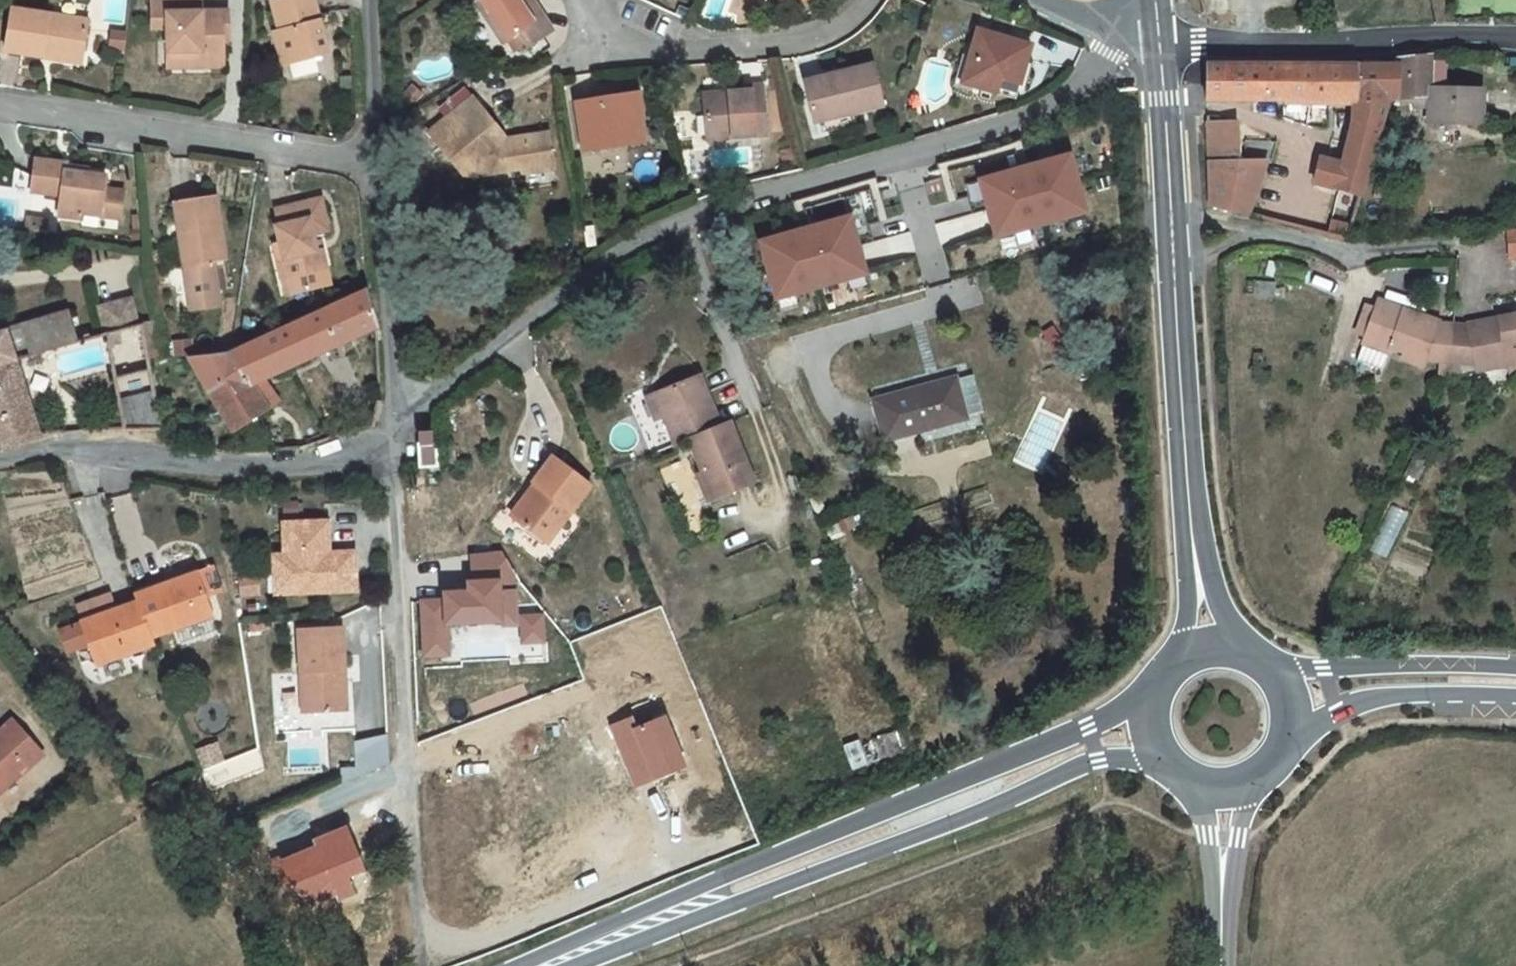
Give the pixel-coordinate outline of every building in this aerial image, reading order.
[(202,0),(151,0),(152,29),(167,28),(168,61),(225,60),(225,44),(224,31),(229,31),(228,11),(202,12),(202,0)] [(314,0),(271,0),(279,30),(287,64),(327,54),(314,0)] [(475,2),(502,43),(508,39),(518,32),(526,44),(528,48),(552,32),(541,16),(537,19),(526,2),(528,0),(477,0),(475,2)] [(88,21),(12,9),(5,52),(42,57),(43,52),(82,59),(88,21)] [(1031,45),(977,29),(969,56),(975,57),(967,85),(1016,99),(1020,84),(1022,76),(1027,59),(1031,45)] [(282,66),(287,64),(279,30),(273,31),(282,66)] [(526,44),(518,32),(508,39),(516,51),(526,44)] [(82,64),(82,59),(43,52),(42,57),(82,64)] [(955,81),(967,85),(975,57),(969,56),(963,54),(955,81)] [(1399,64),(1397,98),(1412,97),(1413,108),(1429,107),(1429,122),(1482,123),(1482,90),(1443,88),(1444,61),(1431,60),(1431,55),(1398,58),(1397,64),(1399,64)] [(1027,59),(1022,76),(1028,78),(1033,61),(1027,59)] [(225,60),(168,61),(169,69),(225,67),(225,60)] [(873,64),(804,82),(814,123),(819,122),(822,133),(853,125),(850,114),(883,105),(873,64)] [(1397,64),(1206,64),(1206,98),(1284,98),(1284,102),(1353,102),(1353,121),(1343,163),(1321,158),(1315,182),(1336,188),(1361,196),(1388,102),(1397,98),(1399,64),(1397,64)] [(703,95),(707,140),(766,135),(763,85),(746,87),(746,91),(703,95)] [(474,97),(430,133),(463,174),(471,167),(476,175),(518,168),(522,168),(523,173),(554,168),(548,133),(504,140),(489,121),(492,119),(474,97)] [(634,122),(637,121),(643,120),(640,98),(630,99),(634,122)] [(580,107),(586,148),(640,140),(637,121),(634,122),(630,99),(580,107)] [(1238,143),(1237,123),(1207,124),(1208,144),(1238,143)] [(1238,143),(1208,144),(1210,206),(1248,215),(1266,161),(1238,162),(1238,143)] [(1076,152),(980,178),(995,237),(1093,213),(1076,152)] [(106,176),(65,171),(66,164),(35,160),(31,192),(61,195),(59,215),(83,218),(83,213),(102,216),(120,218),(123,191),(105,189),(106,176)] [(215,197),(174,203),(180,237),(185,266),(189,298),(218,293),(213,262),(225,259),(215,197)] [(321,198),(276,210),(279,225),(275,226),(280,243),(284,260),(288,258),(293,279),(302,277),(305,291),(331,285),(322,249),(317,250),(315,242),(313,233),(329,230),(321,198)] [(852,211),(759,237),(777,302),(869,274),(852,211)] [(46,221),(35,219),(33,231),(45,232),(46,221)] [(1515,256),(1515,230),(1507,231),(1509,257),(1515,256)] [(185,266),(180,237),(175,238),(180,267),(185,266)] [(284,260),(280,243),(274,244),(286,296),(305,291),(302,277),(293,279),(288,258),(284,260)] [(201,356),(189,358),(234,432),(269,410),(251,384),(261,380),(377,326),(367,291),(231,353),(230,353),(201,356)] [(192,310),(220,305),(218,293),(189,298),(192,310)] [(132,298),(98,306),(105,333),(139,325),(132,298)] [(1440,375),(1449,375),(1454,327),(1378,300),(1374,312),(1366,332),(1356,360),(1383,369),(1391,347),(1405,351),(1403,359),(1423,366),(1425,358),(1441,359),(1440,375)] [(1358,329),(1366,332),(1374,312),(1365,308),(1358,329)] [(10,447),(23,443),(30,441),(19,408),(29,405),(15,361),(41,354),(38,345),(51,341),(53,350),(77,344),(67,311),(3,330),(4,333),(0,334),(0,451),(10,447)] [(1449,375),(1457,374),(1459,361),(1475,362),(1477,370),(1508,364),(1509,372),(1515,371),(1515,315),(1454,327),(1449,375)] [(155,322),(143,324),(146,341),(158,338),(155,322)] [(158,338),(146,341),(149,360),(162,359),(158,338)] [(175,356),(191,355),(191,340),(174,341),(175,356)] [(41,354),(53,350),(51,341),(38,345),(41,354)] [(676,444),(690,438),(720,426),(700,376),(655,393),(657,397),(663,414),(676,444)] [(966,418),(955,378),(914,390),(915,393),(874,404),(885,440),(966,418)] [(266,382),(261,380),(251,384),(269,410),(281,402),(266,382)] [(155,392),(118,401),(123,431),(162,430),(155,392)] [(654,417),(663,414),(657,397),(647,401),(654,417)] [(19,408),(30,441),(39,438),(29,405),(19,408)] [(720,426),(690,438),(703,472),(708,470),(718,496),(753,482),(730,422),(720,426)] [(418,443),(419,467),(438,466),(436,442),(433,442),(432,431),(418,432),(419,443),(418,443)] [(539,487),(515,520),(547,543),(590,485),(552,457),(533,483),(539,487)] [(718,496),(708,470),(703,472),(697,474),(708,501),(718,496)] [(515,520),(539,487),(533,483),(509,515),(515,520)] [(356,591),(354,552),(329,553),(321,554),(321,547),(328,540),(327,522),(283,523),(285,556),(289,560),(290,593),(356,591)] [(451,656),(450,625),(505,623),(504,573),(509,573),(508,550),(468,552),(470,587),(445,588),(445,596),(420,597),(422,657),(451,656)] [(290,593),(289,560),(285,556),(273,555),(275,594),(290,593)] [(221,591),(215,563),(202,566),(208,593),(221,591)] [(135,595),(138,602),(150,638),(212,615),(196,573),(135,595)] [(153,645),(150,638),(138,602),(81,623),(81,624),(62,631),(70,652),(89,645),(97,665),(153,645)] [(520,643),(546,642),(544,611),(519,613),(520,643)] [(342,628),(299,630),(303,712),(341,710),(339,671),(344,671),(342,628)] [(43,754),(13,720),(0,731),(0,737),(1,738),(0,739),(0,792),(43,754)] [(354,738),(356,771),(390,769),(388,736),(354,738)]
